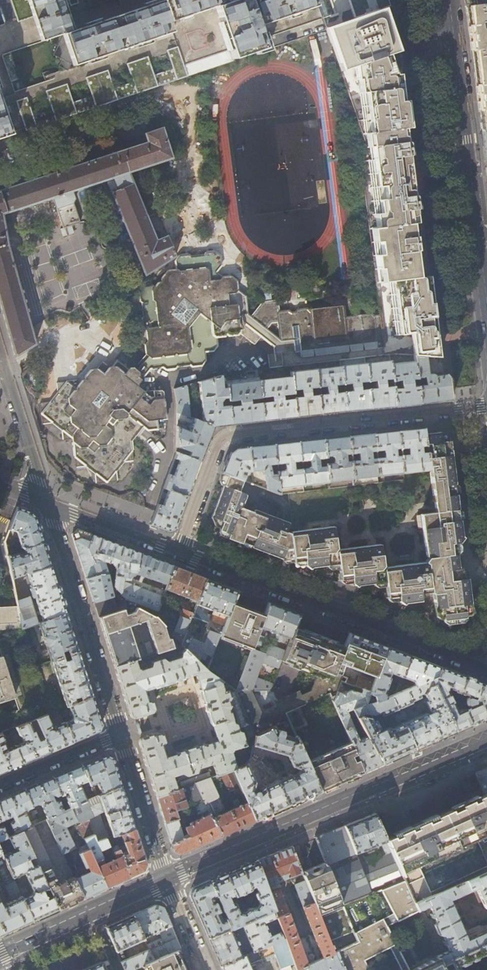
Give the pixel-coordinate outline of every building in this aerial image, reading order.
[(327,29),(318,0),(0,0),(0,5),(6,22),(0,24),(0,138),(11,134),(11,136),(149,90),(327,29)] [(327,29),(339,25),(331,0),(318,0),(327,29)] [(355,17),(389,6),(387,0),(349,0),(355,17)] [(484,24),(482,6),(484,5),(484,3),(465,6),(470,48),(477,98),(481,131),(486,130),(486,57),(486,52),(486,25),(486,24),(484,24)] [(397,51),(384,12),(339,25),(327,29),(341,70),(355,66),(389,55),(397,51)] [(434,357),(439,357),(437,343),(432,302),(428,276),(417,278),(413,252),(416,251),(415,237),(413,236),(411,224),(416,223),(414,210),(417,209),(416,195),(412,195),(412,192),(418,191),(414,162),(408,163),(408,159),(411,158),(409,142),(405,141),(404,129),(410,128),(408,111),(407,101),(402,101),(399,75),(395,75),(389,55),(355,66),(364,92),(363,93),(359,93),(363,132),(364,133),(366,132),(367,132),(370,158),(370,159),(367,160),(367,161),(376,227),(376,228),(371,229),(378,283),(389,282),(395,336),(410,335),(415,356),(425,356),(434,357)] [(155,240),(128,173),(171,158),(158,117),(151,119),(155,130),(144,134),(147,142),(146,143),(9,188),(8,187),(3,177),(0,178),(0,304),(14,354),(16,355),(35,344),(7,245),(2,218),(6,216),(5,214),(6,213),(53,197),(63,228),(61,230),(63,237),(60,239),(69,268),(83,264),(71,226),(71,225),(80,222),(73,203),(75,198),(73,191),(113,177),(118,189),(111,192),(145,275),(175,256),(167,236),(155,240)] [(129,368),(128,369),(117,361),(112,367),(109,367),(102,362),(96,369),(90,370),(84,377),(85,383),(79,391),(78,390),(77,380),(57,382),(58,392),(51,401),(50,403),(40,404),(42,423),(52,422),(62,431),(63,440),(72,439),(75,466),(85,465),(86,466),(95,474),(96,483),(98,483),(116,481),(116,471),(124,461),(133,460),(130,431),(137,422),(147,430),(149,430),(158,429),(157,419),(166,419),(162,391),(160,390),(144,392),(136,386),(150,369),(162,367),(165,370),(166,370),(175,369),(178,366),(189,365),(192,367),(201,366),(205,361),(205,352),(213,351),(217,346),(216,337),(224,336),(226,335),(230,336),(238,335),(239,333),(254,344),(271,322),(277,322),(278,328),(283,327),(284,328),(285,338),(280,340),(273,347),(273,349),(275,353),(280,353),(281,353),(283,367),(384,355),(379,315),(374,315),(372,313),(346,317),(344,306),(342,304),(311,307),(309,309),(307,308),(297,309),(295,312),(291,312),(289,310),(279,311),(278,302),(276,300),(262,302),(250,316),(248,315),(240,315),(239,307),(237,305),(236,294),(236,292),(237,290),(236,281),(231,276),(221,278),(215,273),(221,265),(220,256),(215,252),(206,253),(203,255),(195,256),(191,256),(189,255),(179,256),(175,261),(176,270),(167,271),(161,279),(161,282),(158,282),(154,287),(152,286),(142,287),(139,292),(140,302),(142,304),(142,306),(143,315),(142,318),(142,327),(143,328),(146,331),(147,341),(144,344),(145,353),(146,354),(148,356),(137,371),(133,368),(129,368)] [(41,281),(49,304),(76,295),(75,290),(76,289),(74,283),(59,288),(55,276),(41,281)] [(441,374),(427,374),(425,356),(415,356),(415,362),(420,403),(451,398),(448,378),(445,375),(441,376),(441,374)] [(386,379),(392,379),(390,364),(389,361),(365,364),(367,382),(373,381),(374,381),(375,382),(375,389),(368,390),(370,408),(395,405),(393,389),(392,387),(384,388),(383,383),(386,381),(386,379)] [(420,403),(415,362),(390,364),(392,379),(392,381),(400,380),(400,381),(401,388),(393,389),(395,405),(420,403)] [(367,382),(365,364),(340,366),(342,385),(349,384),(350,385),(350,392),(343,393),(345,410),(368,408),(370,408),(368,390),(359,391),(359,388),(359,386),(361,384),(361,383),(367,382)] [(342,385),(340,366),(315,369),(317,388),(318,396),(320,413),(345,410),(343,393),(335,394),(334,393),(334,389),(336,388),(337,386),(342,385)] [(317,388),(315,369),(291,372),(291,377),(293,390),(300,390),(300,393),(300,398),(293,398),(293,400),(295,416),(318,413),(320,413),(318,396),(309,397),(309,393),(309,391),(310,391),(312,390),(312,388),(317,388)] [(221,388),(220,376),(198,382),(203,422),(212,426),(231,423),(226,388),(221,388)] [(293,390),(291,377),(259,381),(261,398),(261,403),(263,420),(295,416),(293,400),(282,401),(281,396),(293,394),(293,390)] [(261,398),(259,381),(226,384),(226,388),(231,423),(263,420),(261,403),(249,404),(249,399),(261,398)] [(189,417),(186,386),(174,389),(177,403),(176,413),(189,417)] [(199,461),(212,426),(203,422),(189,417),(176,413),(176,452),(199,461)] [(424,434),(423,428),(398,431),(399,449),(400,456),(402,473),(429,470),(424,434)] [(399,449),(398,431),(373,433),(375,451),(383,451),(384,458),(376,459),(378,476),(402,473),(400,456),(396,457),(395,451),(395,449),(399,449)] [(284,531),(287,522),(253,509),(251,511),(240,507),(243,496),(243,494),(238,492),(238,491),(242,480),(226,475),(210,517),(215,527),(219,529),(219,531),(228,534),(228,538),(281,558),(292,557),(293,561),(303,560),(304,565),(309,568),(311,566),(337,563),(340,579),(350,578),(351,583),(355,585),(384,581),(386,597),(397,595),(397,600),(401,602),(420,600),(420,593),(430,592),(433,594),(436,616),(438,618),(442,618),(443,620),(464,617),(465,615),(468,615),(471,612),(471,610),(469,595),(467,579),(467,578),(462,579),(461,569),(458,569),(454,544),(454,543),(459,543),(462,539),(461,535),(459,520),(457,520),(456,511),(457,510),(458,510),(457,502),(456,495),(454,495),(453,485),(455,484),(453,469),(450,448),(449,441),(447,440),(447,437),(440,432),(424,434),(429,470),(435,512),(435,513),(420,515),(425,556),(427,558),(424,562),(383,567),(382,568),(380,567),(382,565),(379,543),(338,549),(335,551),(333,550),(335,547),(332,526),(291,530),(289,533),(284,531)] [(375,451),(373,433),(348,436),(350,454),(351,462),(352,478),(378,476),(376,459),(375,451)] [(350,454),(348,436),(323,439),(327,482),(352,478),(351,462),(345,462),(345,455),(350,454)] [(327,482),(323,439),(298,441),(299,461),(305,460),(305,462),(306,468),(300,469),(302,485),(327,482)] [(299,461),(298,441),(273,444),(275,463),(280,463),(281,464),(281,470),(276,471),(278,487),(302,485),(300,469),(292,469),(292,462),(299,461)] [(276,471),(276,468),(270,469),(269,468),(268,464),(275,463),(273,444),(248,447),(250,471),(260,470),(264,475),(266,489),(278,493),(276,471)] [(250,471),(248,447),(235,449),(229,453),(222,472),(226,475),(242,480),(244,475),(247,474),(248,471),(250,471)] [(186,496),(199,461),(176,452),(174,458),(179,461),(174,475),(173,475),(169,474),(164,487),(169,489),(186,496)] [(175,528),(186,496),(169,489),(163,506),(158,504),(155,511),(150,525),(159,528),(168,532),(175,528)] [(35,517),(30,512),(17,507),(11,521),(4,540),(4,542),(18,537),(20,543),(5,547),(6,551),(21,546),(22,547),(22,549),(23,549),(43,543),(35,517)] [(4,540),(11,521),(0,517),(0,539),(4,540)] [(135,572),(139,553),(78,530),(73,535),(86,577),(86,578),(87,584),(99,617),(123,609),(136,605),(123,600),(120,601),(121,606),(115,608),(103,562),(106,561),(112,562),(115,567),(114,586),(122,593),(123,591),(124,580),(129,580),(129,578),(134,579),(135,572)] [(50,565),(43,543),(23,549),(25,553),(20,555),(18,553),(17,553),(7,556),(11,577),(24,573),(25,571),(27,572),(50,566),(50,565)] [(168,584),(174,567),(139,553),(135,572),(168,584)] [(65,613),(50,566),(27,572),(27,575),(26,577),(26,578),(28,584),(30,587),(29,588),(31,594),(33,594),(35,601),(31,603),(28,596),(16,600),(16,601),(21,628),(23,628),(32,624),(38,622),(65,613)] [(197,601),(206,579),(191,573),(174,567),(168,584),(166,587),(166,589),(190,599),(189,601),(191,602),(193,600),(197,601)] [(166,589),(166,587),(160,584),(157,585),(156,588),(134,579),(129,578),(129,580),(124,580),(123,591),(122,593),(126,598),(157,610),(166,589)] [(218,583),(206,579),(197,601),(194,609),(217,618),(230,588),(218,583)] [(230,588),(217,618),(194,609),(192,614),(180,643),(179,645),(183,648),(205,670),(232,604),(237,591),(230,588)] [(16,601),(0,604),(0,629),(21,628),(16,601)] [(281,660),(284,651),(265,644),(261,653),(258,652),(266,629),(270,631),(269,635),(271,636),(273,632),(275,633),(276,634),(274,638),(276,640),(281,641),(283,636),(289,639),(293,628),(299,614),(269,602),(263,616),(234,690),(235,691),(250,691),(269,690),(271,684),(254,678),(260,662),(278,668),(281,660)] [(234,690),(263,616),(232,604),(205,670),(234,690)] [(125,614),(123,609),(99,617),(104,633),(127,626),(129,626),(145,621),(155,652),(172,647),(169,638),(166,639),(162,625),(154,617),(137,607),(134,612),(126,614),(125,614)] [(180,643),(192,614),(182,610),(172,634),(180,643)] [(77,651),(65,613),(38,622),(50,660),(51,660),(67,653),(77,651)] [(34,632),(32,624),(23,628),(25,635),(34,633),(34,632)] [(138,658),(127,626),(104,633),(114,666),(134,660),(138,658)] [(14,728),(28,722),(35,719),(50,712),(47,700),(25,635),(23,628),(21,628),(0,629),(0,702),(12,698),(17,711),(0,718),(0,733),(4,732),(6,731),(9,730),(14,728)] [(250,691),(235,691),(250,724),(255,735),(288,719),(285,712),(286,712),(328,694),(329,694),(331,700),(333,700),(337,690),(341,681),(340,680),(342,676),(339,675),(333,673),(343,647),(333,643),(319,637),(305,632),(293,628),(289,639),(284,651),(281,660),(316,672),(317,673),(310,691),(299,696),(297,693),(277,702),(280,709),(262,717),(250,691)] [(343,647),(333,673),(339,675),(344,664),(375,677),(386,647),(349,633),(343,647)] [(409,656),(386,647),(375,677),(373,682),(370,691),(366,704),(385,697),(384,692),(389,678),(388,676),(390,672),(402,677),(409,656)] [(142,668),(141,665),(136,667),(134,660),(114,666),(156,797),(175,790),(172,780),(176,779),(175,774),(180,772),(185,775),(195,772),(197,767),(211,763),(215,775),(216,775),(220,773),(231,769),(235,768),(230,752),(231,749),(245,744),(240,731),(237,730),(237,728),(250,724),(235,691),(234,690),(205,670),(183,648),(180,652),(179,656),(165,660),(162,657),(150,661),(149,665),(142,668)] [(77,651),(67,653),(51,660),(65,702),(62,704),(59,696),(47,700),(50,712),(52,712),(67,706),(92,696),(77,651)] [(436,676),(439,667),(409,656),(402,677),(400,680),(395,693),(409,688),(402,684),(405,678),(413,680),(415,685),(431,678),(436,676)] [(455,731),(472,723),(486,716),(486,685),(439,667),(436,676),(431,678),(455,731)] [(370,691),(373,682),(359,676),(355,686),(362,689),(370,691)] [(427,714),(426,713),(403,723),(414,749),(434,740),(455,731),(431,678),(415,685),(409,688),(395,693),(391,695),(397,709),(411,703),(412,700),(420,697),(421,696),(420,694),(422,693),(425,687),(428,688),(425,694),(428,700),(426,701),(430,712),(427,714)] [(400,680),(396,679),(389,696),(391,695),(395,693),(400,680)] [(374,752),(366,735),(358,739),(357,738),(347,711),(353,709),(366,704),(370,691),(362,689),(361,694),(351,690),(341,694),(337,690),(333,700),(350,742),(362,772),(373,767),(382,763),(377,752),(374,752)] [(414,749),(403,723),(389,729),(388,726),(377,731),(376,729),(378,728),(378,726),(375,720),(372,721),(370,717),(362,716),(362,713),(375,714),(380,712),(381,714),(383,714),(397,709),(391,695),(389,696),(385,697),(366,704),(353,709),(366,735),(374,752),(377,752),(382,763),(399,755),(414,749)] [(101,724),(92,696),(67,706),(71,717),(69,720),(63,722),(72,741),(85,736),(98,730),(101,724)] [(54,716),(52,712),(50,712),(35,719),(38,726),(39,729),(42,736),(49,751),(59,747),(72,741),(63,722),(53,726),(52,728),(53,731),(52,731),(51,729),(48,728),(47,727),(48,724),(46,720),(54,716)] [(298,726),(304,723),(300,714),(298,714),(299,717),(295,719),(298,726)] [(291,766),(297,767),(293,773),(289,773),(276,780),(287,806),(299,800),(320,791),(307,761),(288,719),(255,735),(253,744),(286,754),(291,766)] [(35,739),(28,722),(14,728),(17,734),(19,735),(20,738),(17,740),(19,743),(14,746),(22,763),(34,758),(49,751),(42,736),(35,739)] [(0,734),(0,772),(11,767),(22,763),(14,746),(8,748),(7,744),(4,745),(3,742),(0,734)] [(362,772),(350,742),(307,761),(320,791),(334,784),(356,774),(362,772)] [(111,757),(106,755),(90,761),(81,765),(89,783),(89,785),(90,786),(96,783),(101,794),(120,785),(111,757)] [(262,785),(259,789),(253,789),(252,787),(253,781),(246,763),(235,768),(231,769),(240,790),(245,802),(254,820),(268,814),(287,806),(276,780),(262,785)] [(89,783),(81,765),(64,772),(53,777),(59,794),(60,795),(63,794),(67,799),(69,805),(65,807),(66,810),(69,809),(82,803),(95,797),(94,794),(86,798),(86,797),(81,786),(89,783)] [(475,773),(484,794),(486,801),(486,768),(475,773)] [(238,791),(240,790),(231,769),(220,773),(229,792),(232,790),(232,791),(236,789),(238,791)] [(254,820),(245,802),(239,804),(237,799),(234,800),(232,801),(234,806),(234,807),(226,810),(220,799),(222,797),(221,795),(218,796),(210,780),(217,777),(216,775),(215,775),(195,782),(220,835),(238,828),(254,820)] [(59,794),(53,777),(37,784),(24,789),(31,805),(35,804),(41,804),(45,816),(37,819),(38,823),(46,819),(66,810),(65,807),(62,809),(61,808),(56,796),(59,794)] [(173,851),(180,854),(188,850),(211,840),(220,835),(195,782),(175,790),(156,797),(173,851)] [(134,828),(120,785),(101,794),(99,795),(95,797),(82,803),(88,820),(92,837),(95,842),(104,839),(106,839),(98,814),(104,811),(109,825),(108,826),(106,827),(106,829),(107,829),(110,829),(112,836),(134,828)] [(24,789),(10,795),(0,800),(0,811),(4,819),(8,817),(8,818),(13,830),(9,832),(10,835),(21,831),(33,825),(38,823),(37,819),(28,823),(24,813),(27,809),(31,807),(31,805),(24,789)] [(484,794),(468,801),(438,815),(417,824),(394,835),(386,839),(403,879),(414,904),(486,870),(486,801),(484,794)] [(88,820),(82,803),(69,809),(75,821),(80,825),(88,820)] [(75,821),(69,809),(66,810),(46,819),(62,853),(63,853),(74,848),(64,826),(75,821)] [(343,906),(382,889),(403,879),(386,839),(374,813),(359,819),(329,831),(315,837),(327,866),(343,906)] [(82,840),(92,837),(88,820),(80,825),(76,827),(82,840)] [(8,836),(10,835),(9,832),(6,834),(2,826),(0,825),(0,824),(0,840),(8,836)] [(50,868),(52,866),(33,825),(21,831),(33,856),(37,866),(58,909),(72,903),(83,898),(74,879),(73,876),(58,883),(54,882),(53,878),(54,878),(50,868)] [(128,878),(143,871),(144,868),(146,864),(134,828),(112,836),(111,836),(115,845),(119,853),(128,878)] [(37,866),(31,868),(27,859),(33,856),(21,831),(10,835),(8,836),(12,846),(14,847),(16,849),(11,852),(8,851),(6,852),(4,848),(1,846),(0,843),(0,852),(11,877),(23,871),(32,891),(30,895),(27,896),(23,888),(21,888),(20,888),(17,882),(14,883),(32,921),(37,919),(50,913),(58,909),(37,866)] [(117,883),(128,878),(119,853),(115,845),(112,846),(110,851),(114,859),(101,864),(99,860),(101,859),(97,851),(107,847),(104,839),(95,842),(92,837),(82,840),(85,846),(105,888),(117,883)] [(93,893),(105,888),(85,846),(80,848),(77,854),(84,868),(87,867),(89,871),(74,879),(83,898),(93,893)] [(287,912),(289,911),(280,889),(280,886),(278,881),(289,877),(294,885),(303,906),(313,902),(303,875),(291,846),(274,853),(256,860),(274,910),(276,916),(287,912)] [(0,852),(0,887),(5,885),(13,881),(11,877),(0,852)] [(258,904),(255,908),(252,908),(250,908),(248,909),(252,919),(274,910),(256,860),(242,866),(232,870),(242,894),(249,891),(250,890),(250,888),(252,888),(254,886),(257,892),(256,893),(254,895),(258,904)] [(303,870),(305,875),(326,866),(323,861),(303,870)] [(343,906),(327,866),(326,866),(305,875),(303,875),(329,942),(354,932),(343,906)] [(243,913),(239,912),(235,904),(234,904),(233,903),(232,903),(231,904),(228,898),(233,896),(234,897),(236,897),(242,894),(232,870),(219,876),(210,880),(216,896),(225,917),(230,928),(236,926),(241,924),(252,919),(248,909),(245,910),(244,911),(243,913)] [(414,904),(417,911),(429,906),(436,921),(433,925),(438,934),(443,936),(449,950),(437,955),(437,956),(440,962),(441,963),(486,942),(486,929),(468,938),(450,900),(477,888),(486,907),(486,870),(414,904)] [(338,950),(336,951),(344,969),(368,969),(363,959),(389,946),(401,969),(409,969),(386,927),(417,911),(414,904),(403,879),(382,889),(392,913),(354,932),(357,941),(338,950)] [(230,928),(225,917),(220,919),(217,912),(218,911),(215,906),(214,903),(213,903),(211,899),(216,896),(210,880),(200,884),(193,888),(190,895),(208,938),(230,928)] [(11,900),(0,904),(0,903),(0,936),(11,931),(32,921),(14,883),(13,881),(5,885),(11,900)] [(323,957),(333,952),(331,946),(329,942),(313,902),(303,906),(302,907),(323,957)] [(176,950),(180,948),(167,917),(162,907),(155,905),(145,909),(132,915),(143,938),(155,932),(156,935),(159,934),(161,938),(146,945),(153,960),(176,950)] [(276,916),(274,910),(252,919),(241,924),(252,952),(259,949),(271,944),(284,938),(280,925),(275,927),(277,933),(271,936),(266,924),(266,922),(277,917),(276,916)] [(306,966),(287,912),(276,916),(277,917),(280,925),(284,938),(296,969),(297,969),(306,966)] [(132,915),(119,921),(106,927),(124,969),(131,969),(153,960),(146,945),(143,938),(132,915)] [(238,930),(236,926),(230,928),(208,938),(220,966),(241,957),(233,938),(237,937),(234,931),(238,930)] [(284,938),(271,944),(281,969),(296,969),(284,938)] [(441,963),(444,969),(461,969),(459,966),(471,960),(473,961),(478,959),(478,957),(485,954),(486,959),(486,942),(441,963)] [(246,963),(249,962),(250,963),(262,958),(259,949),(252,952),(241,957),(220,966),(222,969),(250,969),(246,963)] [(176,950),(153,960),(131,969),(189,969),(183,955),(182,954),(181,954),(178,955),(176,950)] [(336,951),(333,952),(323,957),(306,966),(297,969),(333,969),(339,967),(340,969),(344,969),(336,951)] [(437,956),(409,969),(444,969),(441,963),(440,962),(437,956)] [(101,962),(81,969),(105,969),(101,962)]
